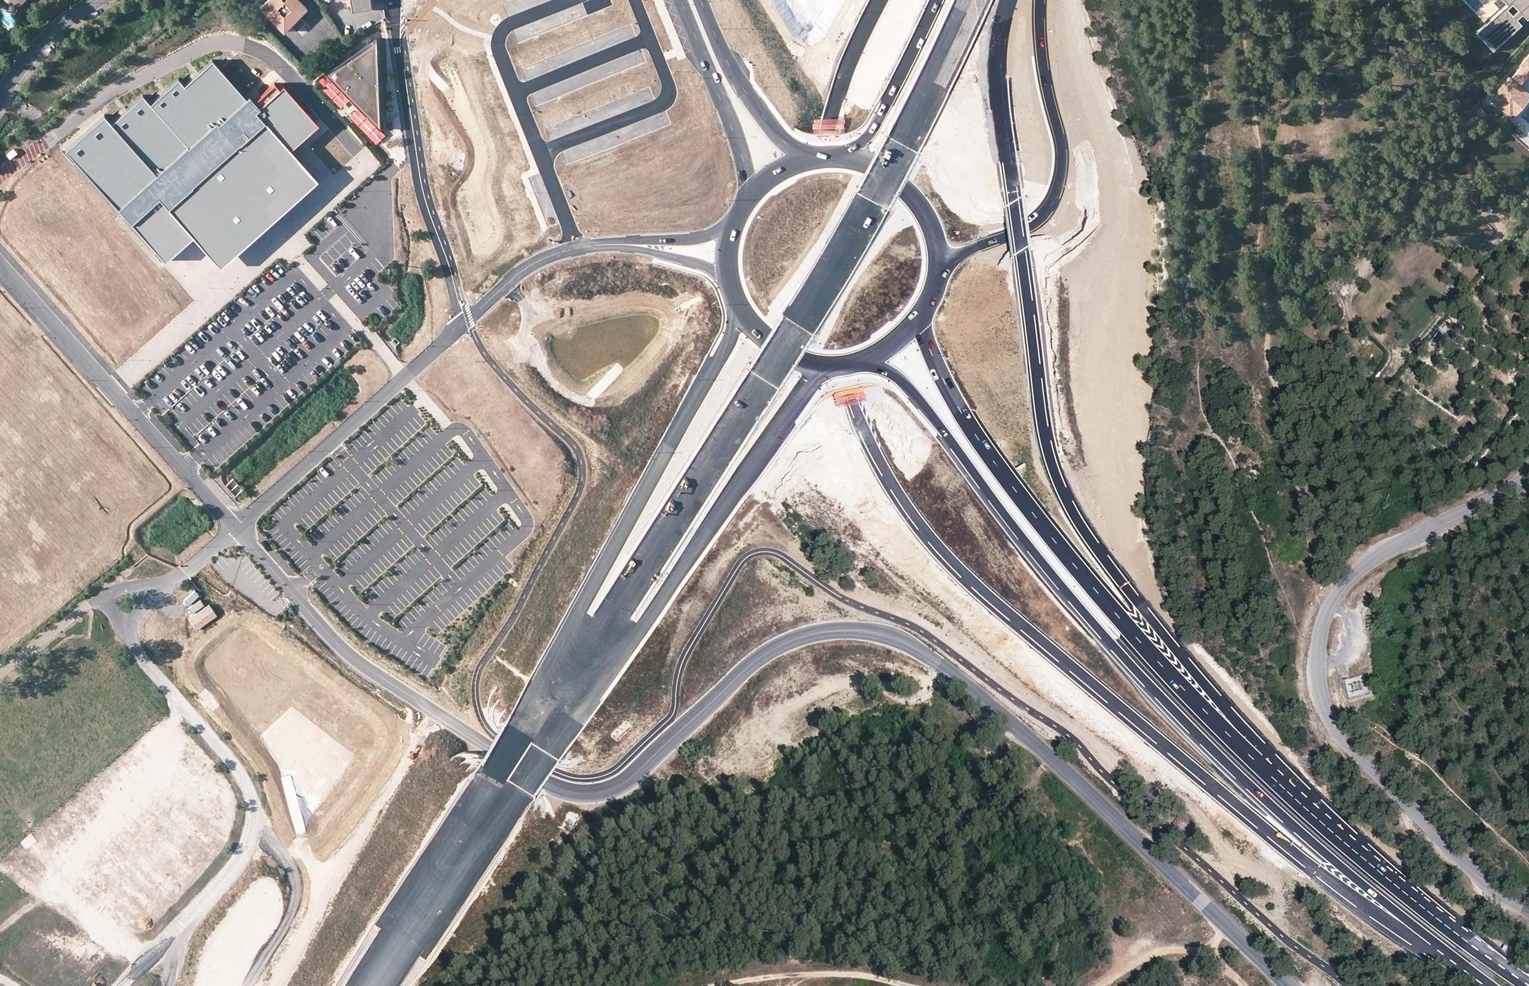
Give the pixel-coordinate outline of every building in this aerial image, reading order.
[(299,16),(307,8),(298,0),(268,0),(260,8),(283,32),(290,24),(299,16)] [(350,4),(351,11),(370,8),(369,0),(349,0),(350,4)] [(1512,3),(1518,10),(1511,16),(1506,9),(1502,12),(1500,10),(1499,11),(1501,13),(1478,35),(1492,51),(1521,24),(1516,19),(1522,14),(1527,19),(1528,17),(1528,0),(1509,0),(1512,3)] [(1506,4),(1500,10),(1502,12),(1512,3),(1509,0),(1502,0),(1506,4)] [(305,22),(299,16),(290,24),(296,30),(305,22)] [(376,38),(324,73),(379,130),(376,38)] [(1519,66),(1528,75),(1528,55),(1519,66)] [(244,100),(210,61),(183,85),(177,78),(149,104),(140,94),(109,121),(102,113),(64,146),(160,259),(189,233),(218,265),(264,224),(314,180),(289,151),(316,127),(280,87),(277,90),(272,84),(254,99),(251,102),(247,98),(244,100)] [(1510,116),(1528,94),(1509,77),(1490,99),(1510,116)] [(14,149),(6,154),(10,159),(17,153),(14,149)] [(209,604),(187,618),(195,630),(217,616),(209,604)]
